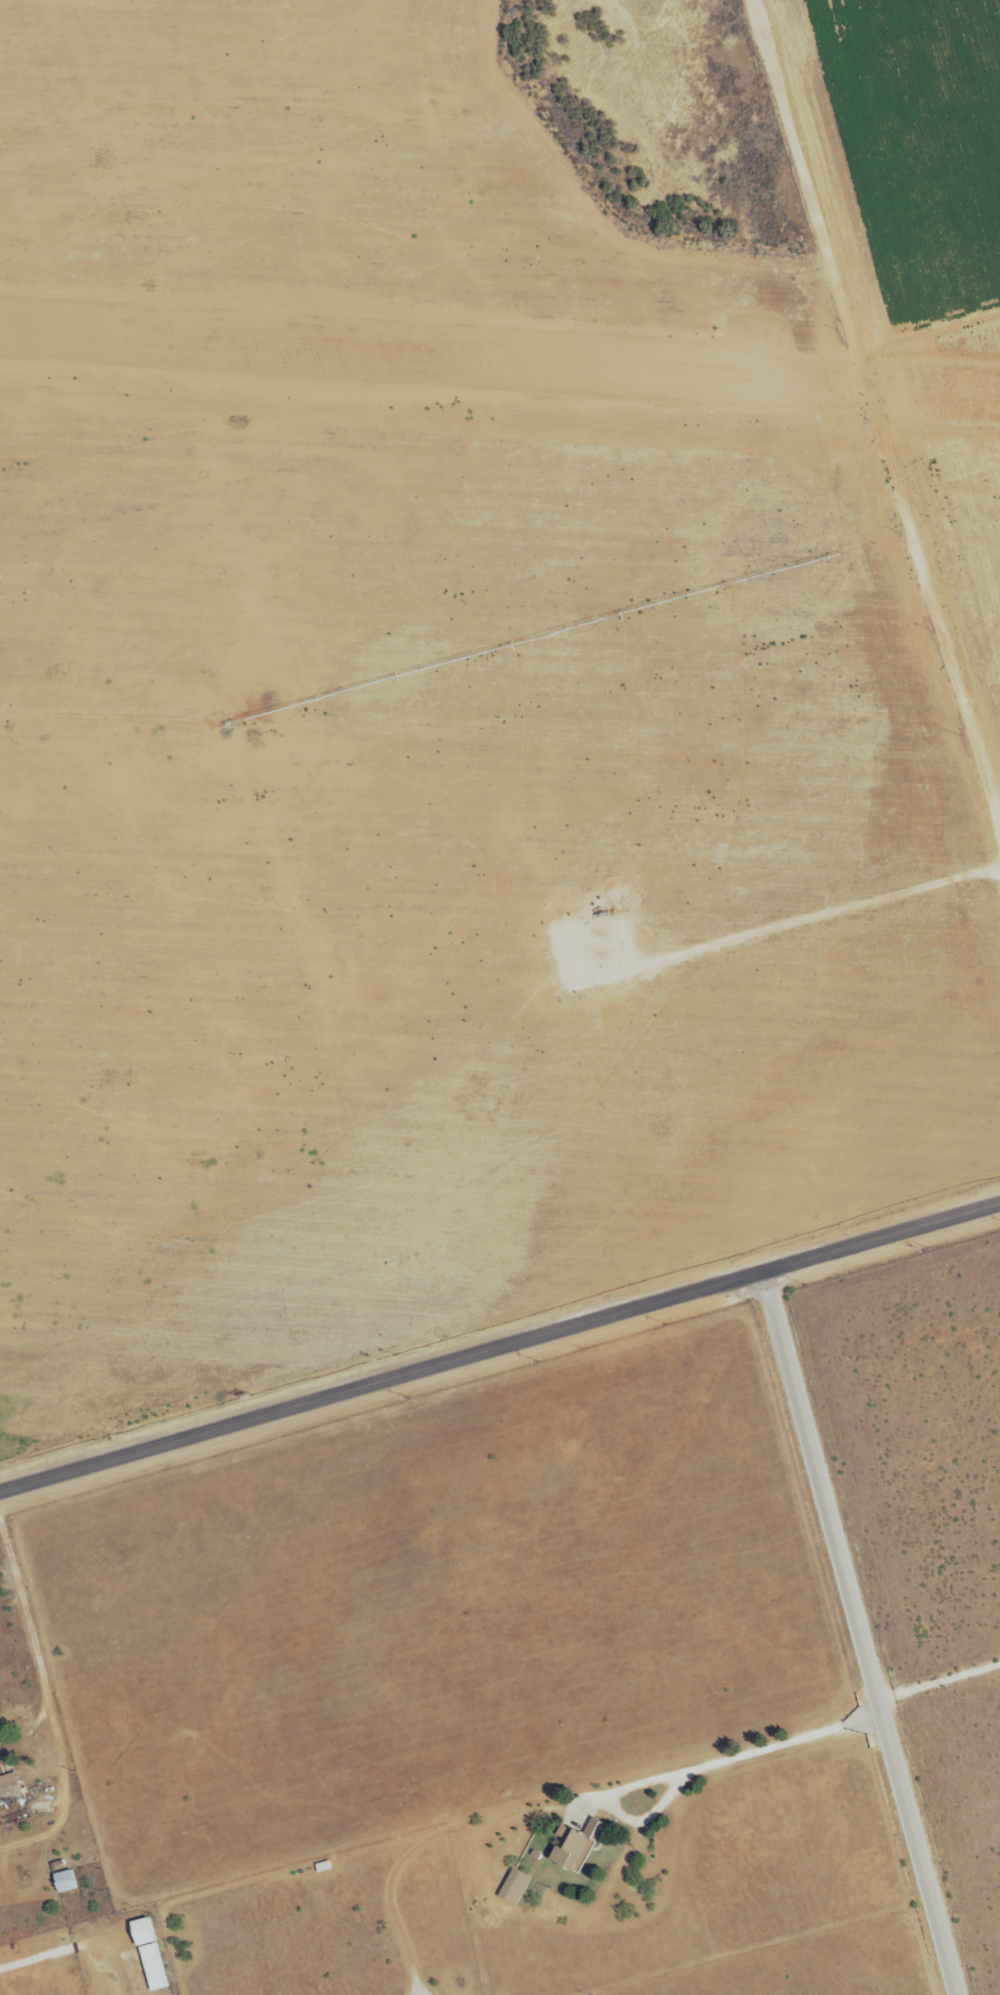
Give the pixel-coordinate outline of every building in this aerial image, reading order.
[(24,1798),(18,1774),(0,1779),(0,1804),(24,1798)] [(581,1875),(606,1824),(593,1819),(585,1836),(571,1829),(562,1849),(557,1846),(550,1860),(581,1875)] [(533,1879),(514,1869),(499,1898),(517,1908),(533,1879)] [(55,1875),(60,1895),(78,1890),(73,1870),(55,1875)] [(149,1993),(168,1989),(153,1918),(134,1922),(149,1993)]
